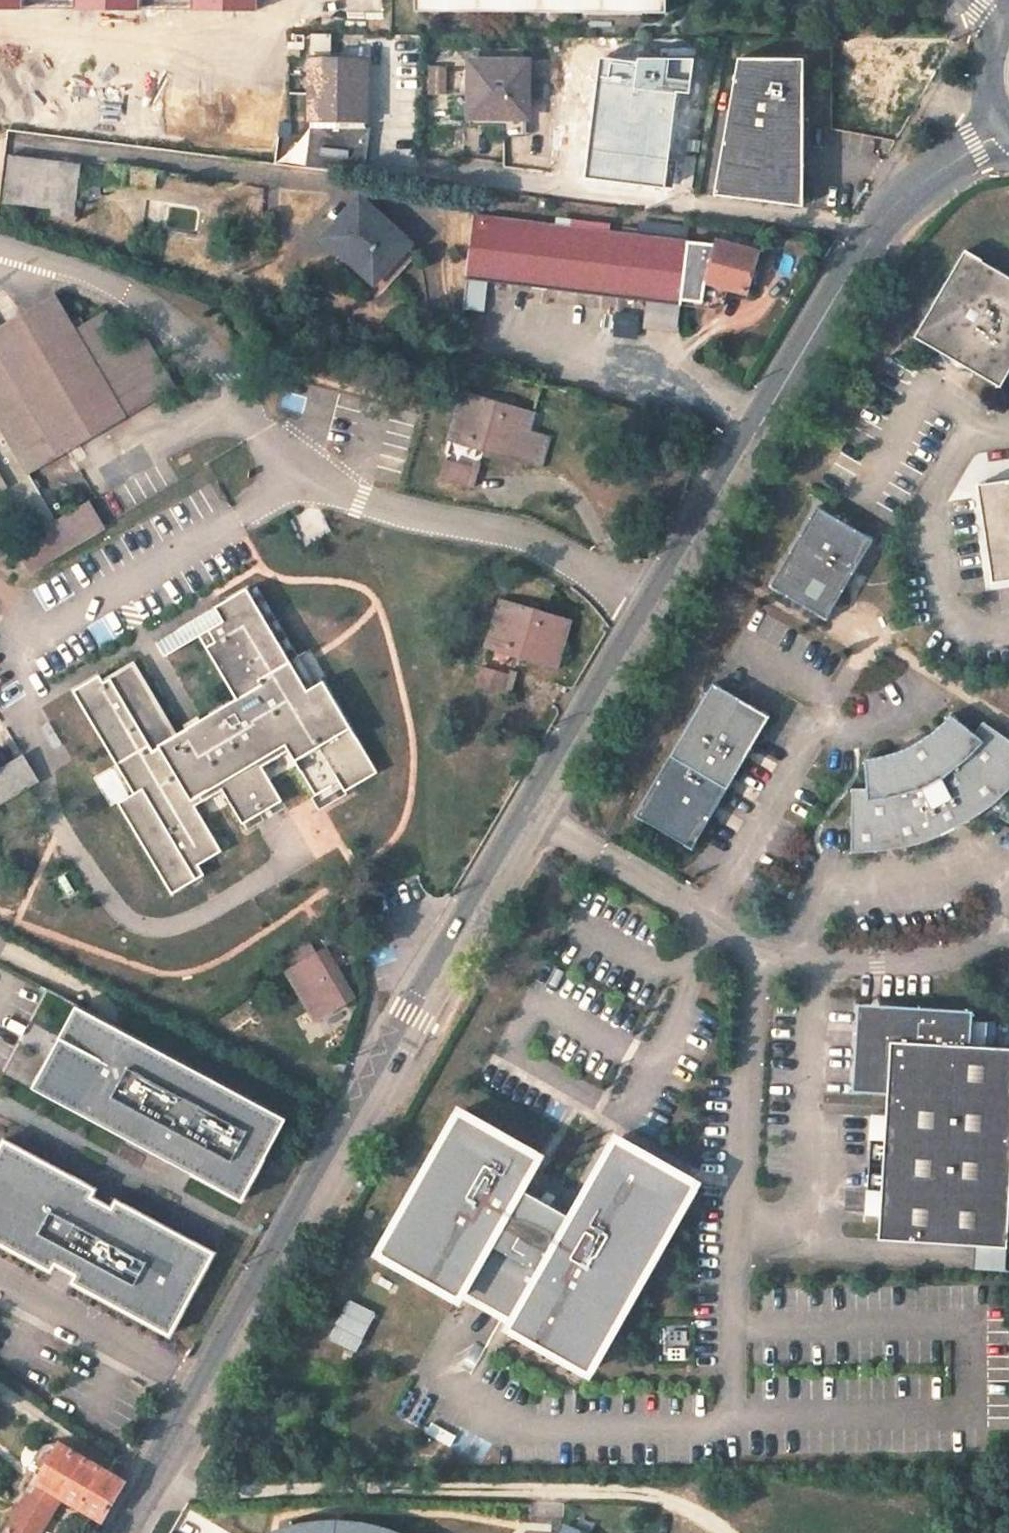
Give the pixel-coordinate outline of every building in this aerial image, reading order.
[(232,0),(12,0),(12,8),(232,9),(232,0)] [(665,0),(416,0),(416,11),(665,12),(665,0)] [(851,37),(851,82),(952,82),(952,36),(851,37)] [(601,58),(587,177),(665,187),(676,93),(678,92),(690,93),(695,58),(640,57),(639,63),(601,58)] [(803,58),(738,57),(717,195),(786,205),(804,207),(803,58)] [(365,112),(365,59),(307,59),(306,112),(365,112)] [(527,117),(528,62),(472,61),(471,116),(527,117)] [(69,162),(4,153),(0,181),(0,200),(42,206),(41,214),(62,216),(69,162)] [(103,197),(102,182),(68,185),(68,200),(103,197)] [(371,296),(412,252),(356,199),(323,234),(338,250),(331,258),(371,296)] [(467,282),(682,303),(682,299),(700,301),(703,279),(714,243),(599,230),(583,229),(474,217),(467,282)] [(584,220),(583,229),(599,230),(599,222),(584,220)] [(744,291),(758,252),(715,239),(714,243),(703,279),(744,291)] [(1008,374),(1008,277),(964,250),(912,337),(938,352),(975,374),(1000,389),(1008,374)] [(55,298),(23,316),(28,324),(59,305),(55,298)] [(30,571),(103,529),(88,503),(55,522),(27,472),(68,448),(60,434),(83,421),(87,429),(109,418),(111,423),(173,387),(145,340),(128,349),(105,312),(74,330),(59,305),(28,324),(23,316),(0,330),(0,481),(31,535),(15,545),(30,571)] [(970,374),(975,374),(938,352),(941,358),(945,364),(954,371),(963,374),(970,374)] [(542,468),(551,438),(529,431),(534,415),(465,394),(454,429),(486,440),(483,447),(521,459),(520,462),(542,468)] [(465,487),(471,468),(445,460),(439,480),(465,487)] [(1005,479),(976,484),(991,583),(1008,581),(1008,478),(1005,479)] [(807,496),(761,575),(819,608),(864,531),(807,496)] [(99,676),(74,691),(136,793),(119,803),(173,893),(205,874),(198,865),(221,852),(196,807),(223,790),(243,824),(284,801),(262,767),(289,751),(316,796),(340,782),(345,791),(378,774),(324,682),(316,687),(257,587),(252,590),(310,689),(306,691),(247,589),(178,629),(182,636),(198,626),(241,697),(179,734),(137,661),(102,682),(99,676)] [(553,668),(567,622),(498,602),(487,637),(519,647),(516,656),(553,668)] [(497,694),(502,676),(477,668),(472,686),(497,694)] [(706,675),(664,746),(629,805),(686,838),(763,709),(706,675)] [(966,720),(936,742),(890,756),(873,756),(873,786),(857,785),(856,850),(868,852),(945,841),(985,824),(1008,808),(1008,739),(998,730),(989,740),(966,720)] [(21,755),(0,767),(0,802),(36,781),(21,755)] [(316,1024),(356,999),(343,978),(331,986),(313,957),(306,946),(281,961),(288,972),(285,975),(316,1024)] [(324,949),(313,957),(331,986),(343,978),(324,949)] [(887,1108),(881,1206),(879,1231),(978,1237),(1008,1239),(1008,1218),(1008,1040),(995,1039),(997,1013),(973,1012),(974,1002),(858,994),(853,1082),(888,1085),(887,1108)] [(78,1004),(34,1087),(172,1160),(177,1152),(196,1162),(192,1171),(243,1198),(250,1185),(250,1156),(266,1155),(287,1116),(78,1004)] [(534,1146),(454,1103),(378,1247),(458,1291),(462,1284),(514,1313),(510,1319),(590,1363),(691,1170),(611,1127),(569,1206),(518,1178),(534,1146)] [(873,1106),(867,1205),(881,1206),(887,1108),(873,1106)] [(7,1138),(0,1150),(0,1242),(171,1333),(216,1250),(7,1138)] [(976,1265),(1006,1267),(1008,1239),(978,1237),(976,1265)] [(124,1482),(59,1443),(34,1483),(60,1498),(100,1523),(124,1482)] [(60,1498),(34,1483),(4,1532),(40,1532),(60,1498)] [(392,1526),(368,1521),(347,1519),(327,1519),(302,1522),(276,1532),(412,1532),(392,1526)] [(568,1524),(564,1532),(589,1532),(568,1524)]
